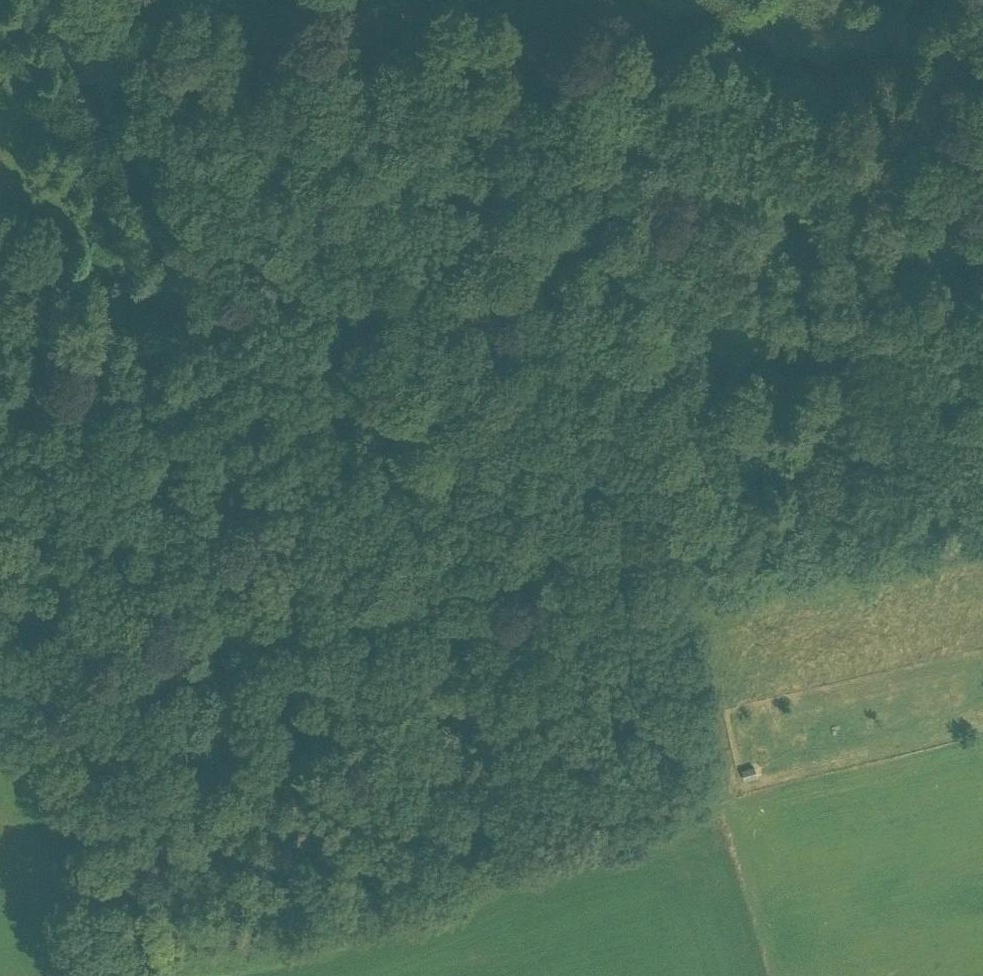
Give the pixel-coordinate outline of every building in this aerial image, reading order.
[(10,40),(0,25),(0,46),(10,40)]
